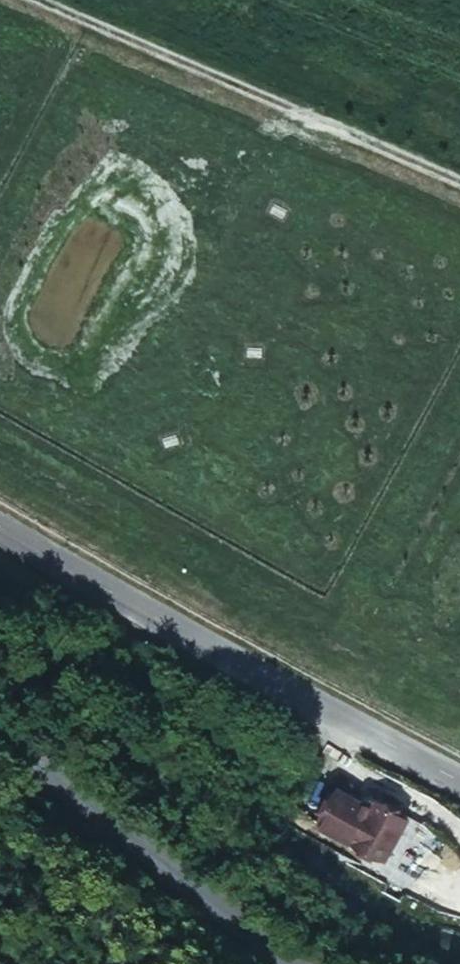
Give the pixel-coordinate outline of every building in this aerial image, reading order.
[(337,788),(318,825),(399,869),(423,825),(374,798),(373,798),(371,797),(369,797),(368,798),(366,798),(365,799),(364,799),(362,801),(361,802),(337,788)]
